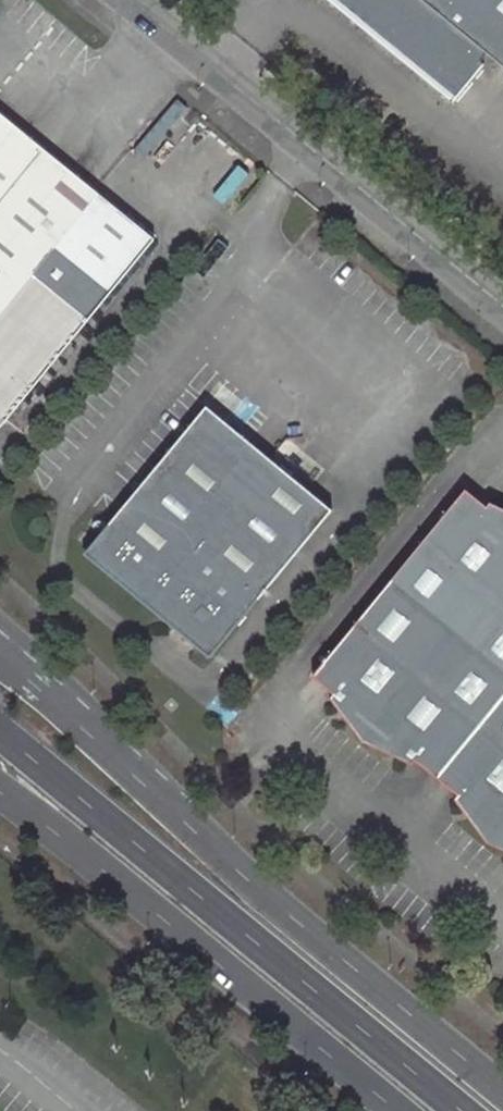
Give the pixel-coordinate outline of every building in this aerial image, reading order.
[(453,99),(450,103),(452,105),(487,63),(485,61),(488,57),(502,69),(502,0),(331,0),(453,99)] [(0,101),(0,427),(160,232),(110,191),(0,101)] [(212,402),(88,550),(187,632),(215,655),(338,507),(212,402)] [(489,501),(484,504),(463,489),(312,674),(333,691),(329,696),(364,736),(396,754),(411,763),(414,759),(426,767),(445,782),(456,790),(453,795),(470,812),(492,836),(502,843),(502,510),(489,501)]
